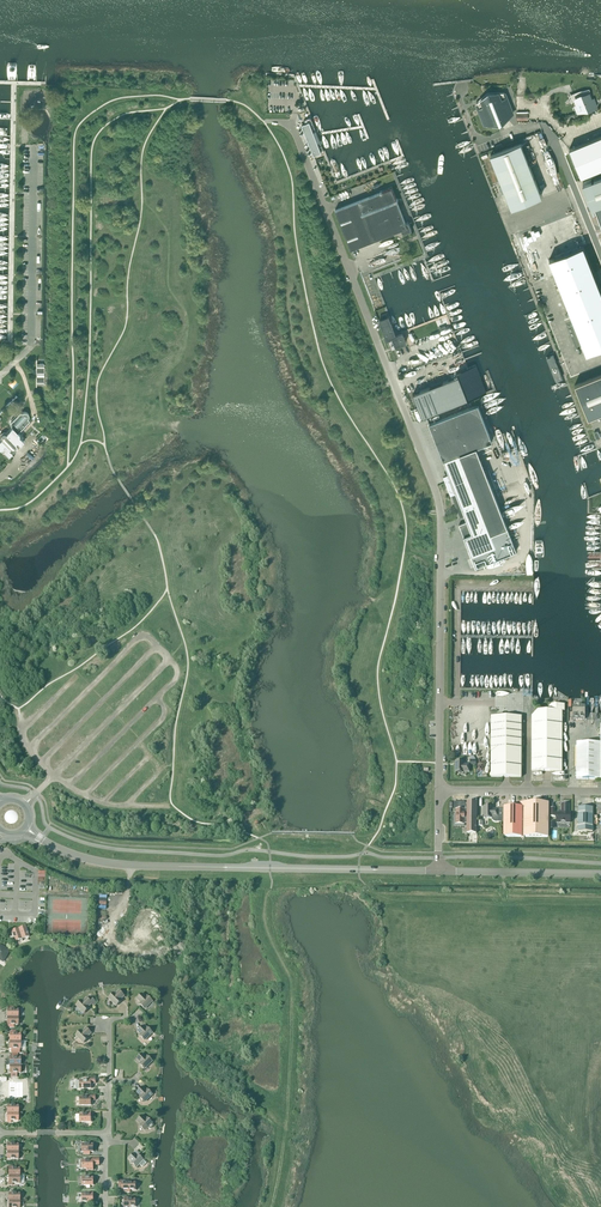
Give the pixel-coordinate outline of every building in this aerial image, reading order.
[(501,125),(513,114),(504,93),(488,93),(476,104),(485,125),(501,125)] [(592,94),(578,99),(583,111),(579,113),(590,109),(591,110),(600,107),(599,106),(596,99),(594,100),(592,94)] [(321,152),(309,122),(302,125),(314,155),(321,152)] [(580,177),(600,168),(600,135),(569,148),(580,177)] [(511,207),(526,201),(541,195),(521,143),(490,155),(511,207)] [(584,181),(593,205),(595,204),(598,213),(596,214),(597,214),(597,215),(597,216),(598,216),(598,217),(598,218),(598,219),(599,220),(600,219),(600,220),(600,175),(584,181)] [(407,222),(406,222),(392,187),(335,210),(351,249),(401,229),(402,232),(405,233),(412,230),(409,223),(407,222)] [(494,221),(501,219),(492,196),(486,199),(494,221)] [(549,259),(586,354),(600,348),(600,291),(583,246),(549,259)] [(393,338),(396,346),(406,342),(403,333),(396,336),(388,317),(379,320),(387,340),(393,338)] [(553,352),(546,354),(555,376),(562,374),(553,352)] [(36,386),(39,384),(44,384),(44,364),(39,364),(36,361),(36,368),(31,371),(36,379),(36,386)] [(459,375),(413,393),(422,417),(468,399),(487,392),(476,364),(457,372),(459,375)] [(588,418),(600,413),(600,374),(575,384),(588,418)] [(14,456),(11,454),(24,440),(19,435),(20,434),(19,432),(21,430),(30,421),(28,419),(28,418),(29,417),(29,416),(29,415),(29,414),(28,413),(27,412),(26,412),(25,412),(24,412),(23,412),(22,413),(21,413),(20,412),(20,413),(9,404),(2,411),(0,413),(0,418),(1,419),(0,419),(0,471),(14,456)] [(484,445),(492,441),(478,405),(429,424),(444,461),(476,448),(484,445)] [(467,521),(459,524),(476,567),(517,551),(476,448),(444,461),(467,521)] [(532,771),(562,771),(562,717),(565,717),(565,705),(552,705),(549,708),(549,711),(538,711),(532,717),(532,771)] [(573,707),(573,714),(580,714),(580,720),(585,720),(585,707),(581,707),(581,706),(576,706),(576,707),(573,707)] [(521,777),(521,717),(504,717),(504,716),(502,714),(498,714),(497,716),(497,717),(491,717),(491,777),(521,777)] [(600,779),(600,726),(600,743),(576,743),(576,779),(600,779)] [(455,773),(463,773),(463,772),(469,772),(470,764),(464,764),(464,762),(455,761),(455,773)] [(464,803),(464,802),(454,802),(454,810),(457,810),(457,814),(456,814),(456,824),(464,824),(464,823),(467,823),(467,803),(464,803)] [(467,803),(467,823),(467,833),(476,833),(476,802),(467,802),(467,803)] [(491,818),(492,820),(493,821),(494,822),(496,822),(497,822),(504,822),(504,837),(548,837),(548,803),(520,802),(519,807),(504,807),(504,810),(492,809),(492,807),(484,806),(484,818),(491,818)] [(570,823),(570,813),(569,813),(569,805),(562,805),(562,813),(557,813),(557,823),(570,823)] [(578,807),(578,831),(593,831),(593,808),(578,807)] [(25,926),(18,929),(22,939),(29,937),(25,926)] [(14,942),(22,939),(18,929),(11,931),(14,942)] [(0,946),(0,960),(3,962),(9,951),(0,946)] [(115,995),(114,993),(109,998),(117,1006),(121,1001),(120,1000),(124,996),(119,991),(115,995)] [(152,1001),(148,996),(146,998),(142,994),(137,999),(141,1003),(140,1004),(145,1009),(152,1001)] [(88,1007),(91,1003),(93,1005),(95,1002),(92,998),(89,1001),(87,998),(83,1002),(81,1001),(77,1005),(84,1013),(89,1008),(88,1007)] [(141,1034),(140,1036),(145,1040),(152,1033),(148,1028),(146,1030),(143,1026),(138,1031),(141,1034)] [(82,1032),(81,1031),(76,1035),(84,1043),(88,1038),(87,1037),(91,1033),(86,1028),(82,1032)] [(145,1069),(152,1061),(148,1056),(146,1058),(142,1054),(137,1059),(141,1063),(140,1064),(145,1069)] [(92,1088),(91,1088),(91,1084),(95,1084),(95,1079),(87,1079),(87,1081),(79,1081),(79,1089),(92,1089),(92,1088)] [(9,1080),(9,1090),(23,1090),(23,1082),(14,1082),(14,1080),(9,1080)] [(145,1102),(152,1094),(148,1090),(146,1091),(142,1087),(137,1092),(141,1096),(140,1097),(145,1102)] [(9,1090),(9,1099),(14,1099),(14,1098),(23,1098),(23,1090),(9,1090)] [(87,1096),(87,1098),(79,1098),(79,1105),(92,1105),(91,1105),(91,1100),(95,1100),(95,1096),(87,1096)] [(79,1115),(76,1115),(76,1122),(79,1122),(92,1122),(91,1122),(91,1112),(87,1112),(87,1114),(79,1114),(79,1115)] [(7,1123),(11,1123),(11,1121),(18,1121),(18,1113),(7,1113),(7,1123)] [(142,1116),(137,1121),(141,1124),(140,1126),(144,1131),(148,1127),(150,1129),(154,1126),(152,1123),(148,1118),(146,1120),(142,1116)] [(134,1154),(129,1159),(132,1162),(136,1167),(143,1160),(139,1156),(140,1154),(137,1151),(133,1154),(134,1154)] [(81,1161),(80,1161),(80,1168),(81,1168),(86,1168),(86,1170),(93,1170),(93,1168),(94,1168),(93,1168),(93,1165),(99,1165),(99,1159),(93,1159),(90,1159),(90,1161),(81,1161)] [(20,1168),(12,1168),(12,1166),(9,1166),(9,1176),(20,1176),(20,1168)] [(12,1185),(12,1183),(20,1183),(20,1176),(9,1176),(9,1185),(12,1185)] [(128,1181),(119,1181),(119,1187),(122,1187),(122,1192),(130,1192),(130,1190),(136,1190),(135,1190),(135,1183),(136,1183),(128,1183),(128,1181)] [(90,1192),(90,1194),(81,1194),(81,1202),(94,1202),(93,1202),(93,1192),(90,1192)] [(136,1199),(128,1199),(128,1197),(125,1197),(125,1206),(124,1206),(136,1206),(136,1199)]
